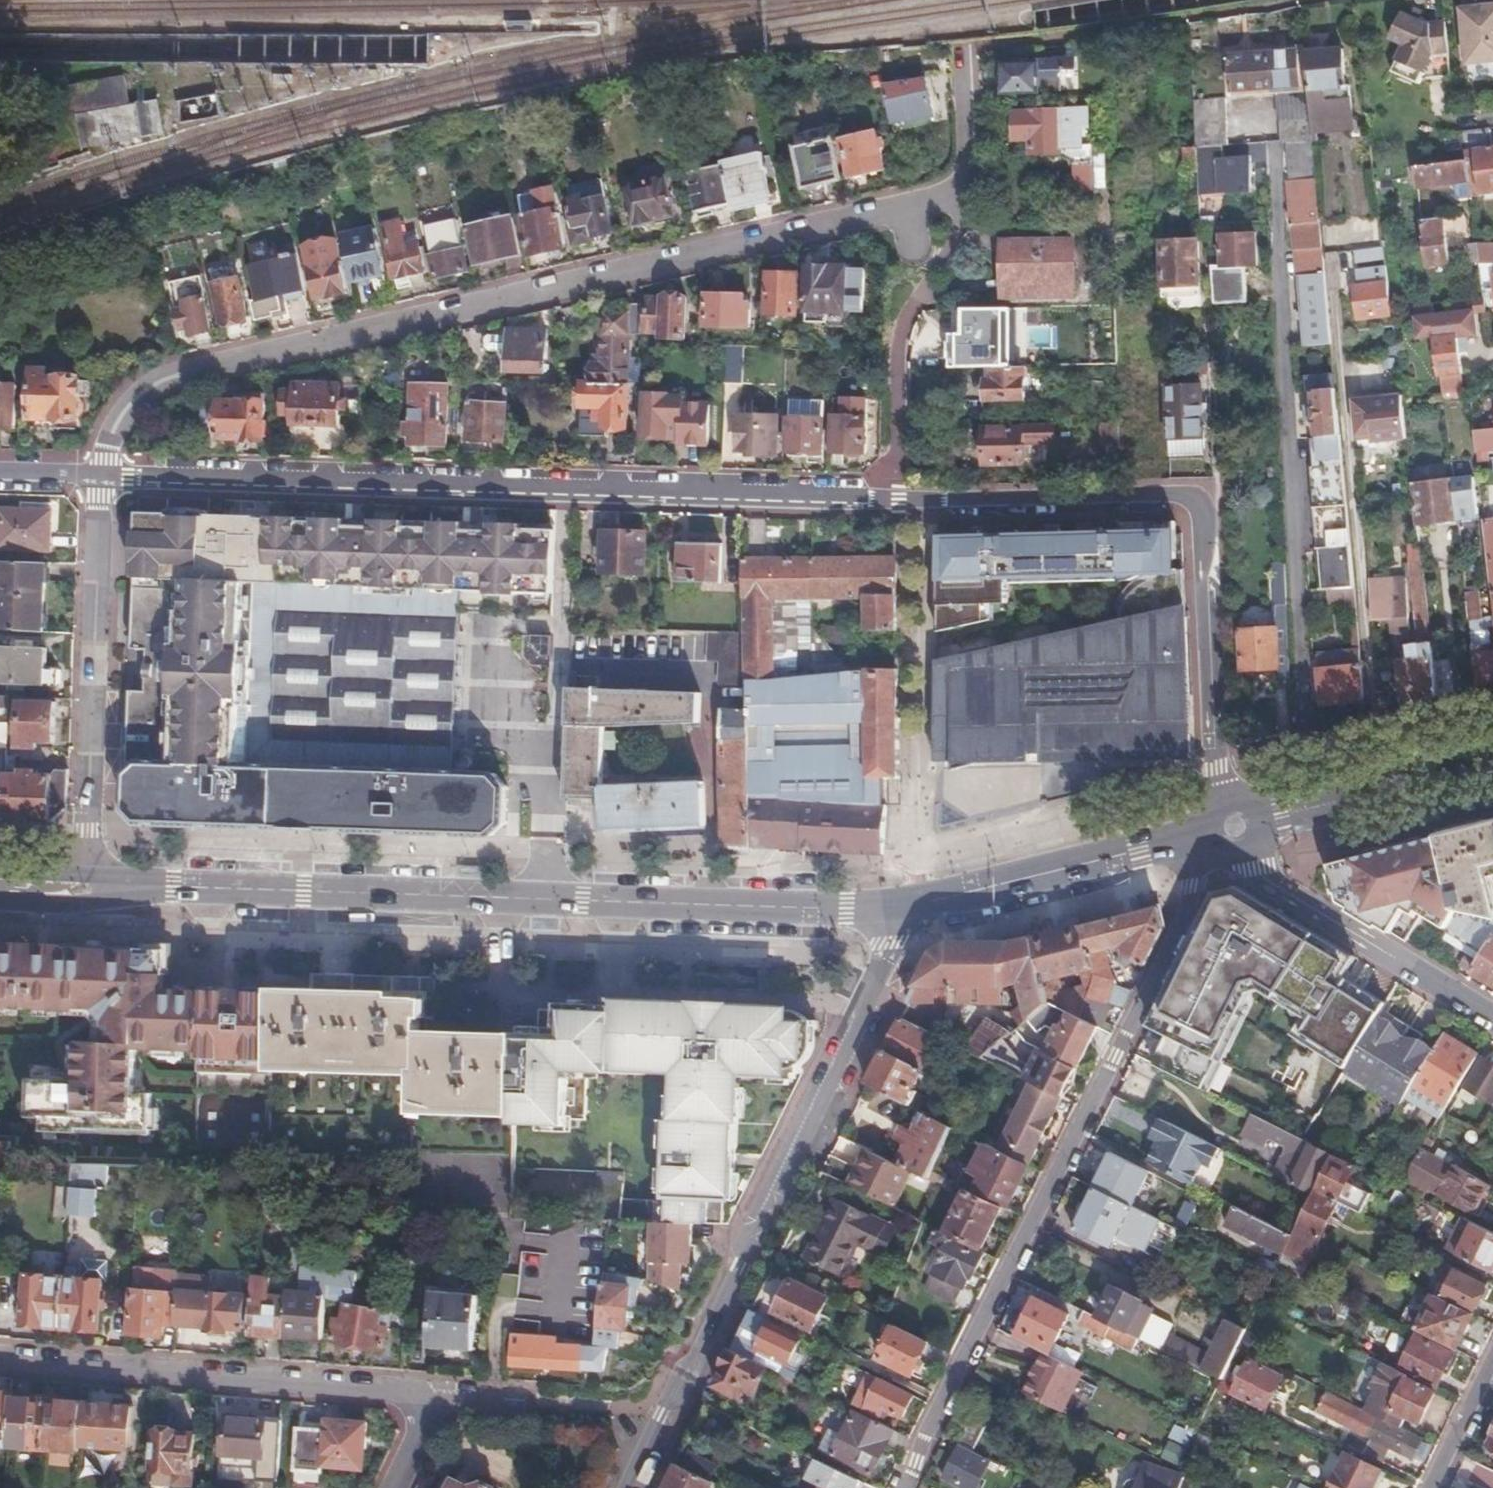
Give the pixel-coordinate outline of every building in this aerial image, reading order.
[(1458,5),(1466,62),(1492,58),(1492,0),(1458,5)] [(1447,51),(1443,21),(1423,23),(1398,13),(1388,40),(1402,45),(1392,73),(1418,85),(1430,54),(1447,51)] [(1339,45),(1303,48),(1307,91),(1309,115),(1310,121),(1350,117),(1347,87),(1343,87),(1339,45)] [(1298,69),(1297,48),(1227,52),(1228,89),(1293,86),(1292,69),(1298,69)] [(1074,67),(1073,55),(1054,55),(1050,58),(1034,58),(1034,61),(1001,62),(1002,90),(1059,88),(1058,75),(1062,68),(1074,67)] [(934,112),(925,73),(886,80),(894,118),(909,115),(910,118),(934,112)] [(130,102),(125,74),(61,88),(67,117),(77,115),(83,147),(165,129),(158,96),(130,102)] [(223,111),(218,89),(179,98),(185,121),(223,111)] [(1309,115),(1307,91),(1273,93),(1274,118),(1309,115)] [(1224,96),(1191,97),(1194,145),(1216,144),(1220,144),(1226,144),(1224,96)] [(1085,130),(1084,106),(1011,110),(1012,137),(1029,137),(1031,151),(1066,149),(1066,142),(1083,141),(1083,130),(1085,130)] [(1275,141),(1280,141),(1287,140),(1311,139),(1310,121),(1309,115),(1274,118),(1275,141)] [(883,164),(876,128),(841,137),(849,173),(883,164)] [(1485,128),(1459,131),(1463,158),(1466,181),(1470,180),(1473,195),(1492,192),(1492,146),(1487,147),(1485,128)] [(839,176),(830,136),(793,145),(803,185),(807,183),(813,188),(821,187),(822,180),(839,176)] [(1292,206),(1297,273),(1324,271),(1321,246),(1311,139),(1287,140),(1291,191),(1292,206)] [(1216,144),(1194,145),(1196,194),(1234,192),(1242,190),(1250,187),(1249,162),(1242,162),(1240,155),(1221,156),(1220,144),(1216,144)] [(770,193),(760,149),(722,158),(724,163),(687,172),(696,211),(715,207),(718,212),(728,208),(730,202),(770,193)] [(1102,149),(1091,149),(1091,164),(1092,190),(1104,190),(1102,149)] [(1466,181),(1463,158),(1410,165),(1413,186),(1453,181),(1455,189),(1449,190),(1450,194),(1457,201),(1469,199),(1466,181)] [(1072,191),(1092,190),(1091,164),(1071,165),(1072,191)] [(672,212),(663,177),(623,185),(631,223),(639,221),(640,225),(656,222),(655,217),(672,212)] [(612,229),(603,195),(584,199),(582,195),(568,198),(578,237),(612,229)] [(1161,285),(1197,284),(1195,237),(1167,237),(1167,232),(1177,232),(1175,200),(1157,201),(1161,285)] [(565,243),(556,207),(523,215),(531,251),(565,243)] [(518,252),(510,217),(468,227),(477,262),(518,252)] [(1213,231),(1213,225),(1198,225),(1198,217),(1185,217),(1186,232),(1213,231)] [(403,239),(398,218),(383,222),(395,276),(423,269),(416,236),(403,239)] [(453,273),(453,276),(462,275),(461,271),(466,270),(455,218),(423,226),(435,277),(453,273)] [(383,273),(372,224),(342,232),(352,279),(359,284),(369,282),(369,276),(383,273)] [(1419,228),(1423,266),(1446,263),(1442,225),(1419,228)] [(1214,266),(1216,304),(1248,302),(1246,265),(1257,265),(1256,231),(1225,233),(1226,265),(1214,266)] [(346,292),(334,238),(304,244),(317,302),(328,300),(328,296),(346,292)] [(1073,293),(1071,241),(1001,241),(1001,268),(1007,268),(1007,293),(1073,293)] [(1474,244),(1475,255),(1476,261),(1492,261),(1492,244),(1474,244)] [(265,246),(248,249),(250,264),(268,261),(265,246)] [(1384,246),(1353,251),(1355,264),(1386,259),(1384,246)] [(300,283),(294,255),(251,265),(258,296),(249,298),(254,318),(273,314),(272,310),(281,308),(277,292),(281,291),(280,288),(300,283)] [(1476,261),(1475,255),(1464,256),(1467,274),(1478,273),(1476,261)] [(1390,322),(1382,264),(1354,267),(1356,282),(1351,282),(1356,326),(1390,322)] [(861,308),(862,266),(805,265),(804,307),(806,307),(806,321),(827,321),(828,308),(861,308)] [(229,281),(226,267),(211,270),(223,323),(247,318),(238,280),(229,281)] [(1297,273),(1298,285),(1325,283),(1324,271),(1297,273)] [(767,312),(800,313),(801,273),(769,273),(767,312)] [(206,300),(199,276),(170,283),(180,329),(190,327),(192,337),(209,332),(203,301),(206,300)] [(1298,285),(1302,342),(1330,340),(1325,283),(1298,285)] [(1485,288),(1487,306),(1492,306),(1492,287),(1485,288)] [(749,326),(751,299),(741,300),(741,293),(707,292),(706,324),(749,326)] [(1449,294),(1451,301),(1458,300),(1457,293),(1449,294)] [(682,337),(684,298),(661,298),(660,301),(645,300),(643,332),(658,333),(658,336),(682,337)] [(589,352),(588,381),(627,382),(639,383),(640,352),(627,352),(628,332),(640,332),(641,305),(628,304),(627,307),(606,306),(606,314),(600,314),(599,353),(589,352)] [(1002,364),(1001,306),(957,306),(958,329),(946,330),(947,337),(943,337),(944,354),(947,354),(948,365),(990,364),(1002,364)] [(1432,333),(1440,390),(1461,388),(1455,336),(1471,334),(1469,311),(1447,313),(1447,318),(1431,319),(1431,314),(1419,315),(1422,334),(1432,333)] [(543,368),(545,329),(507,328),(507,333),(507,349),(506,367),(543,368)] [(507,349),(507,333),(487,332),(483,336),(483,345),(486,348),(507,349)] [(723,344),(722,383),(742,383),(743,344),(723,344)] [(1024,397),(1024,363),(1014,364),(1002,364),(990,364),(990,377),(985,377),(985,398),(1024,397)] [(41,369),(28,368),(27,399),(27,417),(32,417),(31,428),(73,429),(73,418),(76,418),(75,414),(79,414),(79,402),(76,402),(76,396),(86,396),(86,380),(78,380),(78,376),(41,375),(41,369)] [(1311,390),(1312,403),(1304,404),(1306,419),(1313,419),(1314,434),(1309,434),(1314,506),(1345,505),(1335,389),(1333,373),(1304,376),(1306,391),(1311,390)] [(0,379),(0,428),(14,429),(16,379),(0,379)] [(1165,379),(1165,387),(1167,386),(1170,438),(1200,437),(1200,425),(1199,412),(1197,385),(1172,386),(1171,379),(1165,379)] [(402,420),(409,420),(408,443),(443,444),(445,381),(410,380),(409,407),(402,407),(402,420)] [(345,396),(338,396),(338,382),(294,381),(294,389),(281,389),(281,412),(293,412),(293,423),(337,424),(338,408),(345,408),(345,396)] [(626,426),(627,382),(588,381),(579,381),(579,431),(599,431),(599,425),(626,426)] [(207,429),(216,430),(216,433),(243,433),(244,437),(261,437),(263,391),(240,390),(240,398),(218,397),(217,405),(208,404),(207,429)] [(499,440),(501,395),(484,395),(484,391),(474,390),(473,395),(468,395),(467,438),(499,440)] [(681,400),(681,394),(667,394),(667,391),(644,390),(642,434),(707,435),(707,400),(681,400)] [(1350,394),(1354,430),(1367,429),(1368,436),(1404,433),(1399,391),(1350,394)] [(827,417),(827,445),(831,445),(831,448),(843,449),(846,453),(859,453),(861,449),(864,449),(865,395),(832,394),(832,417),(827,417)] [(821,452),(823,397),(788,396),(786,451),(789,451),(789,456),(802,456),(803,451),(821,452)] [(776,451),(777,412),(736,411),(735,445),(758,446),(758,451),(776,451)] [(1118,445),(1117,418),(1100,419),(1101,445),(1118,445)] [(1049,420),(1019,421),(1019,426),(982,427),(982,433),(974,433),(974,441),(982,442),(982,446),(978,449),(979,456),(983,459),(983,463),(1020,463),(1020,458),(1023,457),(1023,441),(1050,439),(1049,420)] [(1487,467),(1486,453),(1492,452),(1492,425),(1471,428),(1476,468),(1487,467)] [(1211,484),(1210,473),(1196,473),(1196,457),(1170,457),(1171,485),(1211,484)] [(1279,467),(1268,467),(1268,476),(1279,476),(1279,467)] [(1449,478),(1455,519),(1476,517),(1471,470),(1449,472),(1449,478)] [(1410,483),(1415,523),(1415,524),(1415,525),(1455,519),(1449,478),(1410,483)] [(1314,506),(1320,588),(1326,588),(1353,586),(1345,505),(1314,506)] [(47,509),(0,507),(0,546),(46,548),(47,509)] [(297,806),(298,765),(237,762),(247,582),(461,592),(473,592),(472,613),(500,614),(507,608),(513,615),(553,616),(556,524),(481,521),(481,533),(470,533),(470,521),(431,519),(431,525),(402,523),(402,517),(362,516),(362,528),(352,528),(352,516),(269,513),(269,516),(268,534),(247,533),(246,524),(254,524),(254,516),(254,512),(145,509),(137,508),(137,514),(151,515),(150,535),(152,535),(151,562),(148,562),(148,574),(135,572),(135,579),(133,646),(148,647),(172,647),(171,662),(197,663),(197,676),(154,675),(147,674),(147,689),(137,689),(129,689),(127,740),(126,807),(143,821),(196,823),(196,818),(222,818),(222,824),(246,825),(255,815),(264,826),(278,826),(296,810),(297,806)] [(136,545),(135,572),(148,574),(148,562),(151,562),(152,535),(150,535),(151,515),(137,514),(136,545)] [(269,516),(254,516),(254,524),(246,524),(247,533),(268,534),(269,516)] [(362,516),(352,516),(352,528),(362,528),(362,516)] [(935,535),(935,632),(955,627),(955,620),(978,620),(977,604),(1001,604),(1001,576),(1007,576),(1007,584),(1128,582),(1147,564),(1176,560),(1175,520),(1119,522),(1120,534),(1103,534),(1103,527),(1084,528),(1084,535),(1061,536),(1061,530),(1042,530),(1042,538),(1020,539),(1019,532),(1000,532),(1000,539),(977,541),(977,533),(935,535)] [(1482,521),(1492,609),(1492,520),(1482,521)] [(481,533),(481,521),(470,521),(470,533),(481,533)] [(1397,661),(1404,703),(1436,695),(1433,670),(1415,525),(1415,524),(1415,523),(1404,525),(1419,643),(1400,645),(1401,660),(1397,661)] [(638,571),(639,530),(598,529),(597,570),(638,571)] [(717,577),(719,542),(677,541),(676,576),(717,577)] [(745,673),(770,672),(770,660),(774,660),(775,645),(807,645),(808,595),(812,595),(812,594),(812,556),(740,555),(743,629),(745,673)] [(812,594),(812,595),(849,595),(850,556),(812,556),(812,594)] [(864,652),(894,652),(891,556),(850,556),(849,595),(862,595),(864,652)] [(39,630),(43,559),(0,557),(0,628),(39,630)] [(1265,567),(1268,628),(1240,629),(1241,668),(1278,667),(1288,676),(1283,567),(1265,567)] [(1115,619),(935,661),(935,761),(1022,760),(1022,751),(1039,751),(1039,760),(1042,760),(1048,760),(1089,759),(1186,759),(1186,720),(1189,720),(1185,619),(1183,573),(1157,575),(1147,578),(1138,582),(1129,589),(1123,597),(1118,607),(1115,619)] [(1367,578),(1371,619),(1388,617),(1389,631),(1408,629),(1402,574),(1367,578)] [(461,592),(247,582),(237,762),(298,765),(305,765),(312,766),(453,773),(460,613),(461,592)] [(1353,586),(1326,588),(1328,604),(1346,603),(1354,602),(1353,586)] [(1475,685),(1492,680),(1492,651),(1491,651),(1477,619),(1483,618),(1479,589),(1464,592),(1472,656),(1475,685)] [(461,592),(460,613),(472,613),(473,592),(461,592)] [(1354,602),(1346,603),(1349,631),(1357,630),(1354,602)] [(745,684),(745,673),(743,629),(705,628),(704,658),(718,658),(718,684),(745,684)] [(1351,646),(1358,645),(1357,630),(1349,631),(1351,646)] [(551,656),(551,636),(532,635),(531,647),(540,655),(551,656)] [(44,648),(0,645),(0,679),(56,682),(56,661),(45,661),(44,648)] [(155,661),(154,675),(197,676),(197,663),(171,662),(172,647),(148,647),(147,661),(155,661)] [(1320,704),(1363,700),(1358,649),(1317,652),(1320,704)] [(880,776),(897,776),(896,762),(895,669),(770,672),(745,673),(745,684),(746,707),(750,843),(882,852),(887,802),(879,801),(880,776)] [(1433,670),(1436,695),(1451,691),(1448,669),(1433,670)] [(568,686),(564,798),(598,798),(599,788),(602,718),(697,721),(697,691),(568,686)] [(8,709),(8,692),(0,692),(0,709),(8,709)] [(17,745),(37,746),(38,740),(52,740),(53,703),(19,701),(17,745)] [(718,841),(750,843),(746,707),(715,707),(718,841)] [(6,748),(6,754),(16,754),(19,756),(40,756),(41,746),(37,746),(17,745),(6,744),(6,748)] [(296,810),(278,826),(301,827),(325,829),(311,812),(311,807),(312,766),(305,765),(298,765),(297,806),(296,810)] [(312,766),(311,807),(311,812),(325,829),(385,831),(385,826),(409,827),(410,832),(448,833),(448,829),(456,829),(456,833),(496,835),(508,824),(510,787),(497,774),(453,773),(312,766)] [(5,771),(3,816),(50,818),(67,804),(69,768),(52,768),(48,772),(31,772),(30,767),(17,767),(17,771),(5,771)] [(599,788),(598,798),(600,828),(702,823),(700,783),(599,788)] [(255,815),(246,825),(264,826),(255,815)] [(1443,839),(1461,908),(1492,914),(1492,826),(1443,839)] [(1393,851),(1331,867),(1341,902),(1407,942),(1424,914),(1448,930),(1461,908),(1443,839),(1403,849),(1405,856),(1394,859),(1393,851)] [(1403,849),(1393,851),(1394,859),(1405,856),(1403,849)] [(1275,1000),(1316,934),(1265,902),(1239,887),(1215,893),(1199,927),(1149,1026),(1168,1035),(1152,1065),(1201,1091),(1249,998),(1262,992),(1275,1000)] [(1157,906),(1081,927),(1095,985),(1079,1020),(1095,1028),(1101,1030),(1111,1008),(1103,1004),(1109,992),(1117,989),(1108,968),(1104,951),(1120,948),(1122,955),(1144,967),(1164,928),(1157,906)] [(1448,930),(1488,954),(1492,947),(1492,914),(1461,908),(1448,930)] [(1034,938),(1051,1005),(1079,1020),(1095,985),(1081,927),(1034,938)] [(1346,978),(1358,959),(1316,934),(1275,1000),(1304,1018),(1317,1026),(1346,978)] [(1051,1005),(1034,938),(1008,945),(949,940),(940,946),(933,951),(908,999),(949,1000),(950,984),(973,985),(973,999),(1003,1001),(1004,985),(1026,980),(1032,1002),(1016,1014),(1024,1024),(1025,1023),(1051,1005)] [(105,1048),(135,1049),(145,1050),(147,947),(0,941),(0,1007),(95,1011),(105,1024),(105,1048)] [(145,1050),(199,1052),(200,1004),(199,991),(178,990),(164,975),(165,948),(147,947),(145,1050)] [(1488,954),(1477,973),(1492,982),(1492,947),(1488,954)] [(512,1115),(515,1038),(515,1032),(430,1030),(430,1018),(436,1019),(437,977),(312,971),(312,988),(270,986),(269,991),(270,993),(269,1069),(415,1073),(414,1112),(512,1115)] [(1383,1009),(1387,1003),(1346,978),(1317,1026),(1304,1018),(1292,1036),(1346,1069),(1380,1015),(1383,1009)] [(270,993),(199,991),(200,1004),(199,1052),(197,1145),(270,1147),(269,1069),(270,993)] [(733,1196),(734,1170),(735,1156),(736,1123),(736,1086),(734,1086),(733,1078),(741,1078),(742,1074),(800,1075),(797,1068),(811,1052),(813,1021),(786,1019),(786,1010),(721,1008),(707,1007),(557,1002),(548,1002),(541,1008),(541,1033),(523,1033),(515,1032),(515,1038),(512,1115),(512,1119),(525,1119),(525,1123),(555,1124),(555,1120),(584,1121),(585,1081),(593,1082),(593,1076),(607,1077),(608,1070),(645,1072),(645,1069),(669,1070),(668,1084),(674,1084),(674,1096),(666,1095),(666,1121),(666,1123),(658,1122),(657,1148),(665,1149),(664,1167),(661,1167),(661,1170),(653,1169),(652,1189),(660,1190),(660,1205),(651,1204),(650,1222),(656,1222),(660,1223),(691,1224),(722,1225),(723,1197),(733,1196)] [(1079,1020),(1051,1005),(1025,1023),(1034,1033),(1046,1027),(1053,1031),(1042,1052),(1076,1067),(1095,1028),(1079,1020)] [(1411,1026),(1383,1009),(1380,1015),(1394,1023),(1389,1034),(1401,1041),(1411,1026)] [(1346,1069),(1345,1072),(1373,1089),(1401,1041),(1389,1034),(1394,1023),(1380,1015),(1346,1069)] [(930,1032),(899,1016),(883,1050),(921,1068),(938,1036),(930,1032)] [(937,1019),(930,1032),(938,1036),(961,1046),(966,1033),(937,1019)] [(1002,1040),(1014,1031),(1006,1025),(1001,1027),(992,1019),(988,1024),(983,1020),(974,1032),(979,1036),(968,1050),(981,1056),(1002,1040)] [(1411,1026),(1401,1041),(1414,1049),(1421,1040),(1435,1049),(1438,1043),(1411,1026)] [(1441,1037),(1438,1043),(1435,1049),(1416,1079),(1449,1100),(1475,1058),(1441,1037)] [(1076,1067),(1042,1052),(1036,1050),(1028,1066),(1016,1059),(1002,1040),(981,1056),(1022,1076),(1062,1096),(1076,1067)] [(1401,1041),(1373,1089),(1400,1106),(1416,1079),(1435,1049),(1421,1040),(1414,1049),(1401,1041)] [(135,1095),(135,1049),(105,1048),(79,1046),(77,1084),(31,1083),(30,1122),(44,1122),(43,1135),(151,1137),(151,1095),(135,1095)] [(921,1068),(883,1050),(865,1084),(909,1105),(913,1099),(908,1095),(921,1068)] [(1482,1058),(1466,1086),(1478,1094),(1492,1103),(1492,1102),(1492,1065),(1482,1058)] [(1345,1072),(1341,1078),(1369,1096),(1373,1089),(1345,1072)] [(1029,1164),(1062,1096),(1022,1076),(1016,1090),(1024,1094),(997,1148),(1029,1164)] [(1478,1094),(1466,1086),(1460,1096),(1471,1104),(1478,1094)] [(1373,1089),(1369,1096),(1395,1112),(1400,1106),(1373,1089)] [(1144,1127),(1149,1110),(1115,1100),(1109,1117),(1144,1127)] [(955,1128),(929,1115),(920,1134),(914,1146),(904,1166),(910,1169),(938,1184),(941,1177),(933,1172),(955,1128)] [(1160,1143),(1150,1165),(1192,1186),(1202,1166),(1209,1169),(1220,1150),(1207,1143),(1170,1125),(1162,1121),(1153,1139),(1160,1143)] [(914,1146),(920,1134),(901,1127),(896,1136),(914,1146)] [(398,1151),(408,1152),(415,1152),(416,1129),(398,1129),(398,1151)] [(1293,1136),(1274,1176),(1291,1185),(1293,1181),(1311,1191),(1329,1157),(1311,1148),(1312,1145),(1302,1140),(1293,1136)] [(1427,1136),(1396,1186),(1418,1196),(1420,1198),(1426,1187),(1442,1197),(1460,1169),(1455,1166),(1453,1168),(1428,1150),(1433,1141),(1427,1136)] [(0,1138),(0,1161),(8,1161),(11,1139),(0,1138)] [(1007,1209),(1029,1164),(997,1148),(986,1143),(973,1171),(984,1177),(976,1193),(1007,1209)] [(904,1166),(866,1148),(847,1183),(893,1206),(910,1169),(904,1166)] [(347,1169),(348,1151),(326,1150),(326,1168),(347,1169)] [(1109,1152),(1093,1185),(1094,1185),(1130,1204),(1146,1171),(1109,1152)] [(1336,1157),(1319,1194),(1341,1204),(1353,1179),(1368,1186),(1373,1175),(1336,1157)] [(113,1163),(77,1162),(75,1188),(103,1191),(104,1182),(113,1182),(113,1163)] [(1488,1188),(1460,1169),(1442,1197),(1470,1215),(1488,1188)] [(954,1182),(941,1177),(938,1184),(951,1189),(954,1182)] [(1094,1185),(1093,1185),(1072,1228),(1115,1250),(1123,1233),(1147,1245),(1160,1218),(1130,1204),(1094,1185)] [(57,1216),(72,1218),(72,1214),(75,1188),(59,1187),(57,1216)] [(103,1191),(75,1188),(72,1214),(100,1216),(103,1191)] [(896,1230),(813,1188),(806,1204),(826,1214),(804,1260),(841,1279),(858,1244),(883,1256),(896,1230)] [(1001,1211),(966,1193),(949,1228),(983,1245),(1001,1211)] [(1319,1194),(1303,1228),(1325,1239),(1341,1204),(1319,1194)] [(1173,1225),(1184,1230),(1196,1206),(1185,1200),(1173,1225)] [(1295,1236),(1238,1208),(1230,1226),(1286,1254),(1295,1236)] [(1160,1218),(1147,1245),(1169,1257),(1184,1230),(1173,1225),(1160,1218)] [(1468,1221),(1452,1252),(1459,1255),(1474,1224),(1468,1221)] [(691,1299),(711,1259),(705,1256),(705,1249),(701,1246),(691,1245),(691,1224),(660,1223),(656,1222),(654,1282),(691,1299)] [(1474,1224),(1459,1255),(1492,1271),(1492,1234),(1474,1224)] [(1195,1225),(1191,1234),(1205,1241),(1208,1232),(1195,1225)] [(950,1242),(952,1236),(943,1230),(937,1244),(949,1250),(929,1291),(954,1303),(961,1287),(964,1289),(970,1277),(974,1277),(982,1257),(950,1242)] [(326,1299),(348,1303),(351,1286),(353,1271),(311,1266),(313,1248),(292,1247),(290,1276),(289,1288),(327,1293),(326,1299)] [(66,1278),(62,1324),(98,1327),(103,1278),(108,1279),(110,1259),(85,1256),(83,1276),(66,1275),(66,1278)] [(1262,1269),(1275,1274),(1279,1267),(1267,1261),(1262,1269)] [(163,1321),(174,1322),(175,1321),(178,1286),(179,1275),(135,1270),(130,1329),(162,1332),(163,1321)] [(1442,1297),(1474,1312),(1487,1287),(1454,1270),(1447,1271),(1442,1280),(1447,1287),(1442,1297)] [(603,1303),(633,1304),(635,1286),(626,1285),(626,1273),(605,1271),(603,1303)] [(24,1322),(62,1324),(66,1278),(29,1274),(24,1322)] [(250,1331),(285,1334),(289,1288),(290,1276),(254,1274),(253,1292),(250,1327),(250,1331)] [(829,1299),(792,1281),(776,1311),(814,1330),(829,1299)] [(253,1292),(178,1286),(175,1321),(211,1324),(211,1328),(230,1329),(230,1325),(250,1327),(253,1292)] [(382,1309),(385,1291),(351,1286),(348,1303),(382,1309)] [(1116,1286),(1101,1318),(1115,1325),(1153,1344),(1163,1348),(1169,1334),(1174,1324),(1155,1315),(1155,1310),(1144,1305),(1146,1301),(1116,1286)] [(285,1334),(323,1337),(326,1299),(327,1293),(289,1288),(285,1334)] [(472,1350),(477,1294),(431,1291),(426,1345),(472,1350)] [(1417,1330),(1456,1350),(1474,1312),(1442,1297),(1436,1294),(1417,1330)] [(1246,1311),(1255,1315),(1261,1305),(1262,1301),(1253,1297),(1246,1311)] [(1019,1339),(1047,1354),(1051,1356),(1071,1315),(1038,1299),(1029,1317),(1025,1315),(1018,1328),(1022,1330),(1019,1339)] [(382,1348),(388,1310),(382,1309),(348,1303),(344,1322),(334,1320),(332,1339),(382,1348)] [(631,1328),(633,1304),(603,1303),(598,1343),(622,1349),(624,1328),(631,1328)] [(1101,1318),(1094,1315),(1088,1328),(1108,1338),(1115,1325),(1101,1318)] [(914,1373),(929,1341),(887,1320),(880,1333),(890,1339),(881,1358),(914,1373)] [(1248,1329),(1229,1320),(1211,1356),(1205,1369),(1224,1380),(1232,1363),(1239,1348),(1246,1333),(1248,1329)] [(802,1339),(770,1323),(755,1349),(788,1365),(802,1339)] [(1115,1325),(1108,1338),(1147,1356),(1153,1344),(1115,1325)] [(1258,1339),(1246,1333),(1239,1348),(1245,1351),(1252,1353),(1258,1339)] [(1178,1339),(1169,1334),(1163,1348),(1171,1353),(1178,1339)] [(1453,1355),(1417,1337),(1401,1369),(1437,1386),(1453,1355)] [(557,1349),(558,1342),(515,1338),(512,1369),(581,1374),(583,1351),(557,1349)] [(1188,1344),(1178,1339),(1171,1353),(1181,1357),(1188,1344)] [(749,1346),(737,1340),(732,1349),(745,1355),(749,1346)] [(1205,1369),(1211,1356),(1188,1344),(1181,1357),(1205,1369)] [(1245,1351),(1239,1348),(1232,1363),(1238,1366),(1245,1351)] [(745,1355),(732,1349),(714,1385),(744,1400),(747,1393),(755,1396),(764,1379),(773,1383),(779,1372),(745,1355)] [(1047,1354),(1026,1394),(1066,1414),(1087,1373),(1051,1356),(1047,1354)] [(1224,1380),(1219,1389),(1235,1396),(1236,1393),(1268,1410),(1283,1378),(1252,1363),(1247,1371),(1241,1368),(1237,1378),(1242,1381),(1238,1389),(1224,1380)] [(1410,1376),(1384,1363),(1372,1388),(1375,1389),(1371,1398),(1404,1414),(1419,1421),(1433,1392),(1409,1380),(1410,1376)] [(796,1390),(799,1382),(782,1374),(778,1381),(796,1390)] [(903,1420),(914,1397),(869,1375),(855,1403),(880,1415),(882,1411),(903,1420)] [(8,1434),(12,1378),(0,1377),(0,1434),(8,1434)] [(12,1378),(8,1434),(8,1446),(43,1448),(46,1399),(27,1398),(28,1379),(12,1378)] [(83,1383),(82,1401),(79,1444),(131,1446),(133,1404),(106,1403),(107,1385),(83,1383)] [(1318,1412),(1371,1438),(1378,1419),(1326,1393),(1318,1412)] [(1371,1398),(1366,1410),(1399,1426),(1404,1414),(1371,1398)] [(46,1399),(43,1448),(78,1451),(79,1444),(82,1401),(46,1399)] [(903,1452),(910,1437),(856,1411),(844,1435),(841,1441),(834,1436),(828,1434),(823,1445),(873,1470),(886,1444),(903,1452)] [(1399,1426),(1413,1433),(1419,1421),(1404,1414),(1399,1426)] [(263,1457),(266,1420),(223,1417),(221,1454),(263,1457)] [(1376,1441),(1386,1423),(1378,1419),(1371,1438),(1376,1441)] [(361,1469),(364,1423),(324,1420),(321,1466),(361,1469)] [(972,1420),(961,1445),(977,1453),(987,1427),(972,1420)] [(1190,1448),(1200,1429),(1182,1420),(1173,1438),(1190,1448)] [(1364,1452),(1384,1462),(1390,1448),(1413,1460),(1423,1441),(1386,1423),(1376,1441),(1371,1438),(1364,1452)] [(172,1484),(191,1485),(194,1435),(177,1434),(177,1431),(153,1430),(152,1468),(173,1470),(172,1484)] [(837,1431),(834,1436),(841,1441),(844,1435),(837,1431)] [(961,1487),(979,1487),(990,1465),(960,1449),(944,1480),(961,1487)] [(688,1454),(682,1466),(695,1473),(701,1461),(688,1454)] [(1381,1473),(1347,1455),(1330,1487),(1374,1487),(1381,1473)] [(865,1481),(817,1457),(807,1477),(822,1485),(830,1487),(862,1487),(865,1481)] [(676,1463),(664,1487),(712,1487),(715,1483),(695,1473),(682,1466),(676,1463)] [(1184,1477),(1144,1464),(1136,1487),(1181,1487),(1184,1477)] [(1381,1473),(1374,1487),(1379,1487),(1385,1476),(1381,1473)]
